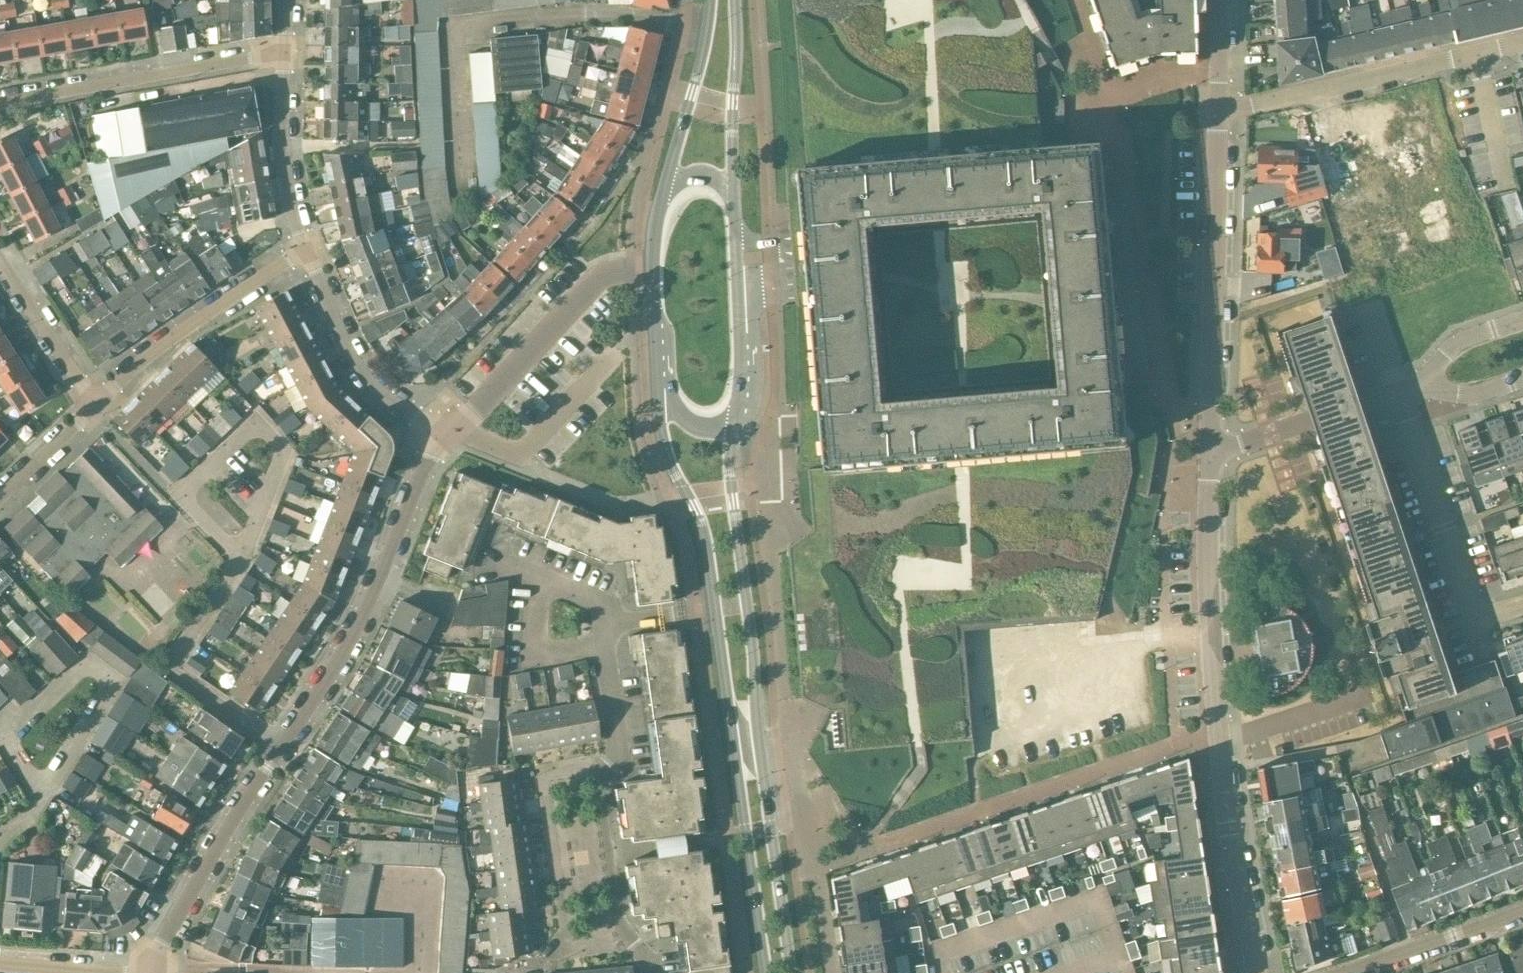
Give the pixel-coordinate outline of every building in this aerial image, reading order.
[(52,10),(61,9),(59,0),(50,0),(52,10)] [(61,9),(69,7),(68,0),(59,0),(61,9)] [(164,0),(150,0),(154,11),(167,6),(164,0)] [(229,2),(269,2),(269,0),(228,0),(229,2),(215,2),(215,12),(220,12),(220,3),(229,2)] [(324,8),(355,4),(355,3),(355,0),(324,0),(324,8)] [(404,25),(414,25),(413,0),(403,0),(404,25)] [(438,17),(436,0),(413,0),(414,25),(414,32),(437,32),(438,17)] [(438,17),(451,15),(449,0),(436,0),(438,17)] [(451,15),(464,14),(462,0),(449,0),(451,15)] [(464,14),(477,12),(476,0),(462,0),(464,14)] [(489,0),(476,0),(477,12),(490,10),(489,0)] [(490,10),(503,8),(502,0),(489,0),(490,10)] [(503,8),(516,7),(515,0),(502,0),(503,8)] [(766,11),(768,43),(781,42),(782,50),(768,51),(772,116),(777,204),(804,202),(808,246),(812,280),(814,303),(783,305),(787,404),(813,402),(815,439),(799,441),(800,444),(816,442),(817,465),(813,466),(813,469),(809,469),(809,471),(799,472),(803,515),(813,531),(789,547),(801,699),(805,700),(806,698),(829,709),(809,753),(840,799),(884,809),(890,801),(898,807),(896,810),(900,813),(969,782),(966,756),(975,755),(965,631),(1097,620),(1098,615),(1131,623),(1158,512),(1162,495),(1149,491),(1148,491),(1156,442),(1171,441),(1166,416),(1137,418),(1134,384),(1149,383),(1149,380),(1124,382),(1123,370),(1119,371),(1105,205),(1108,204),(1108,198),(1104,199),(1104,202),(1090,203),(1090,199),(1090,195),(1090,191),(1091,187),(1093,182),(1095,178),(1097,174),(1099,169),(1101,165),(1101,161),(1099,157),(1097,154),(1093,152),(1089,151),(1085,151),(1082,153),(1079,156),(1078,157),(1074,157),(1073,144),(1062,145),(1062,124),(1064,124),(1065,99),(1062,99),(1062,91),(1055,78),(1063,73),(1064,74),(1066,73),(1058,57),(1057,57),(1052,48),(1079,33),(1068,0),(765,0),(766,11)] [(1105,31),(1109,44),(1110,44),(1118,68),(1139,61),(1139,62),(1152,57),(1150,52),(1164,49),(1164,55),(1178,54),(1200,53),(1198,14),(1199,14),(1199,0),(1095,0),(1105,31)] [(1275,2),(1277,22),(1309,20),(1321,19),(1321,14),(1320,8),(1320,0),(1301,0),(1275,2)] [(1332,10),(1341,7),(1339,0),(1330,0),(1332,10)] [(1432,15),(1439,46),(1458,41),(1451,10),(1449,0),(1439,0),(1438,0),(1441,13),(1432,15)] [(1451,10),(1458,41),(1458,42),(1478,38),(1469,0),(1458,0),(1460,8),(1451,10)] [(1478,38),(1497,33),(1490,0),(1469,0),(1478,38)] [(1497,33),(1517,28),(1510,0),(1490,0),(1497,33)] [(1517,28),(1522,27),(1522,0),(1510,0),(1517,28)] [(376,9),(376,13),(381,13),(380,1),(362,3),(355,3),(355,4),(324,8),(324,26),(357,27),(357,15),(371,14),(371,10),(376,9)] [(220,3),(220,12),(215,12),(216,23),(225,21),(269,20),(269,2),(229,2),(220,3)] [(14,3),(6,4),(8,18),(16,17),(14,3)] [(116,14),(120,40),(147,35),(143,10),(142,10),(127,12),(126,3),(114,5),(116,14)] [(1412,19),(1420,50),(1439,46),(1432,15),(1429,3),(1419,5),(1421,17),(1412,19)] [(8,18),(6,4),(0,5),(0,20),(8,18)] [(1402,22),(1393,24),(1400,55),(1420,50),(1412,19),(1410,7),(1399,10),(1402,22)] [(157,26),(175,21),(172,10),(154,15),(157,26)] [(1383,26),(1374,29),(1377,44),(1381,60),(1400,55),(1393,24),(1390,12),(1380,14),(1383,26)] [(116,14),(103,17),(90,19),(94,45),(120,40),(116,14)] [(1371,16),(1351,21),(1362,64),(1381,60),(1377,44),(1374,29),(1371,16)] [(63,24),(68,49),(94,45),(90,19),(63,24)] [(216,44),(269,35),(269,20),(225,21),(215,25),(216,44)] [(1309,20),(1277,22),(1279,42),(1279,43),(1311,40),(1309,20)] [(1344,36),(1335,38),(1342,69),(1362,64),(1351,21),(1341,23),(1344,36)] [(37,28),(41,54),(68,49),(63,24),(37,28)] [(175,51),(188,49),(184,25),(171,27),(175,51)] [(357,27),(324,26),(324,46),(364,45),(364,26),(357,27)] [(659,34),(628,26),(624,45),(620,44),(621,38),(609,35),(607,44),(654,56),(659,34)] [(1325,40),(1315,43),(1323,74),(1342,69),(1335,38),(1332,26),(1322,28),(1325,40)] [(158,29),(163,53),(175,51),(171,27),(158,29)] [(37,28),(11,33),(15,59),(41,54),(37,28)] [(415,45),(438,44),(437,32),(414,32),(415,45)] [(15,59),(11,33),(0,35),(0,61),(15,59)] [(542,89),(541,75),(537,34),(490,38),(491,51),(492,64),(493,76),(494,89),(495,93),(542,89)] [(578,40),(574,58),(583,61),(588,42),(578,40)] [(1279,42),(1278,42),(1278,43),(1280,63),(1312,60),(1311,49),(1311,44),(1311,40),(1279,43),(1279,42)] [(1312,60),(1280,63),(1281,84),(1323,74),(1315,43),(1311,44),(1311,49),(1312,60)] [(415,45),(415,46),(415,57),(439,56),(438,44),(415,45)] [(648,78),(654,56),(607,44),(605,51),(617,54),(618,51),(622,52),(617,70),(648,78)] [(364,45),(324,46),(323,64),(364,65),(364,45)] [(470,66),(492,64),(491,51),(469,53),(470,66)] [(415,57),(415,59),(416,70),(439,68),(439,56),(415,57)] [(583,61),(574,58),(567,83),(577,86),(583,61)] [(323,83),(363,83),(364,83),(364,74),(369,74),(369,65),(364,65),(323,64),(323,83)] [(492,64),(470,66),(470,78),(493,76),(492,64)] [(401,65),(402,80),(414,79),(413,65),(401,65)] [(439,68),(416,70),(416,82),(440,81),(439,68)] [(602,83),(598,82),(595,91),(642,103),(648,78),(617,70),(616,74),(608,72),(606,80),(603,79),(602,83)] [(540,99),(554,102),(557,89),(558,89),(560,82),(541,75),(542,89),(540,99)] [(493,76),(470,78),(471,90),(494,89),(493,76)] [(399,83),(400,99),(414,97),(414,79),(402,80),(402,83),(399,83)] [(440,81),(416,82),(417,94),(441,93),(440,81)] [(323,101),(362,101),(366,101),(366,91),(369,91),(369,84),(364,84),(364,83),(363,83),(323,83),(323,101)] [(104,219),(119,211),(173,179),(206,161),(228,149),(225,138),(255,133),(259,132),(251,86),(92,115),(99,159),(87,163),(100,207),(104,219)] [(494,89),(471,90),(472,103),(496,101),(495,93),(494,89)] [(593,100),(590,113),(637,124),(642,103),(595,91),(593,100)] [(441,93),(417,94),(418,107),(441,106),(441,93)] [(323,119),(363,120),(368,120),(368,102),(366,102),(366,101),(362,101),(323,101),(323,119)] [(496,101),(472,103),(473,116),(496,114),(496,101)] [(541,103),(538,116),(547,120),(551,106),(541,103)] [(441,106),(418,107),(419,119),(442,118),(441,106)] [(496,114),(473,116),(474,128),(497,126),(496,114)] [(588,117),(586,121),(598,129),(592,137),(618,155),(635,130),(588,117)] [(443,130),(442,118),(419,119),(419,131),(443,130)] [(367,139),(368,120),(363,120),(323,119),(322,138),(367,139)] [(497,126),(474,128),(475,140),(498,138),(497,126)] [(580,129),(576,136),(588,144),(580,155),(606,173),(618,155),(592,137),(580,129)] [(443,130),(419,131),(420,144),(443,143),(443,130)] [(264,161),(259,132),(255,133),(228,149),(206,161),(207,166),(217,164),(216,162),(224,160),(225,168),(228,168),(232,167),(264,161)] [(22,158),(9,133),(0,138),(0,169),(22,158)] [(31,144),(32,144),(35,152),(47,146),(43,138),(31,144)] [(498,138),(475,140),(476,152),(499,150),(498,138)] [(443,143),(420,144),(421,156),(444,155),(443,143)] [(51,153),(47,146),(35,152),(36,152),(39,159),(40,159),(41,158),(51,153)] [(1259,155),(1258,166),(1260,168),(1261,169),(1261,179),(1285,180),(1286,186),(1282,187),(1283,190),(1288,205),(1290,204),(1291,206),(1329,194),(1320,166),(1318,166),(1297,165),(1297,157),(1298,150),(1279,149),(1279,148),(1262,147),(1261,154),(1259,155)] [(533,149),(532,149),(530,158),(545,167),(549,161),(550,161),(533,149)] [(499,150),(476,152),(477,165),(500,163),(499,150)] [(389,154),(392,172),(418,168),(415,151),(401,152),(389,154)] [(322,154),(329,185),(365,177),(364,171),(359,173),(355,153),(322,154)] [(421,156),(422,170),(445,168),(444,165),(444,155),(421,156)] [(572,167),(560,159),(555,165),(593,192),(606,173),(580,155),(572,167)] [(10,194),(34,181),(22,158),(0,169),(0,174),(10,194)] [(264,161),(232,167),(228,168),(231,186),(235,185),(267,179),(264,161)] [(555,192),(581,210),(593,192),(549,161),(545,167),(543,170),(562,183),(555,192)] [(500,163),(477,165),(477,177),(501,175),(500,163)] [(422,170),(423,183),(446,179),(445,168),(422,170)] [(201,179),(203,189),(223,184),(220,172),(201,179)] [(395,175),(398,191),(419,187),(417,172),(395,175)] [(477,177),(479,201),(491,194),(502,187),(501,175),(477,177)] [(329,185),(333,203),(379,194),(379,193),(373,194),(370,176),(365,177),(329,185)] [(510,186),(518,193),(528,183),(523,178),(510,186)] [(235,185),(231,186),(234,204),(270,198),(267,179),(235,185)] [(423,183),(425,197),(448,192),(447,186),(446,179),(423,183)] [(34,181),(10,194),(23,217),(47,205),(34,181)] [(56,191),(64,206),(76,200),(69,185),(56,191)] [(502,187),(491,194),(496,203),(512,193),(507,185),(502,187)] [(1490,195),(1495,222),(1520,217),(1515,190),(1490,195)] [(451,205),(448,192),(425,197),(425,200),(426,202),(428,211),(451,205)] [(338,221),(368,215),(382,212),(379,194),(333,203),(338,221)] [(491,194),(479,201),(476,202),(482,212),(496,203),(491,194)] [(543,206),(532,197),(527,202),(561,233),(576,216),(553,195),(543,206)] [(213,198),(215,208),(227,206),(225,196),(213,198)] [(273,217),(270,198),(234,204),(237,224),(273,217)] [(426,202),(421,204),(424,221),(431,219),(428,211),(426,202)] [(527,202),(522,208),(533,217),(523,228),(546,249),(561,233),(527,202)] [(410,207),(414,223),(424,221),(421,204),(410,207)] [(1449,236),(1441,204),(1363,222),(1371,255),(1449,236)] [(36,241),(60,229),(47,205),(23,217),(36,241)] [(431,219),(433,228),(439,226),(448,219),(453,216),(451,205),(428,211),(431,219)] [(220,223),(230,222),(227,206),(215,208),(215,209),(198,213),(200,219),(196,220),(197,222),(203,231),(221,228),(220,223)] [(104,219),(100,207),(99,207),(87,214),(75,220),(81,233),(104,219)] [(456,219),(462,230),(480,218),(472,210),(456,219)] [(341,238),(342,240),(385,230),(385,229),(384,228),(382,228),(379,213),(383,212),(382,212),(368,215),(338,221),(341,238)] [(503,222),(495,231),(532,265),(546,249),(523,228),(512,218),(506,225),(503,222)] [(416,239),(420,237),(421,240),(436,236),(433,228),(431,219),(424,221),(414,223),(414,224),(412,224),(416,239)] [(113,242),(125,235),(115,220),(104,227),(113,242)] [(439,247),(452,242),(446,234),(439,226),(433,228),(436,236),(436,238),(439,247)] [(1257,271),(1285,271),(1296,271),(1297,260),(1300,260),(1301,228),(1277,227),(1277,232),(1259,232),(1257,271)] [(107,243),(104,239),(98,230),(84,239),(93,252),(107,243)] [(342,240),(351,263),(392,247),(390,241),(385,242),(382,235),(386,233),(385,230),(342,240)] [(497,235),(493,239),(503,249),(494,260),(517,281),(532,265),(495,231),(495,232),(497,235)] [(426,254),(435,251),(431,239),(436,238),(436,236),(421,240),(426,254)] [(71,245),(82,262),(94,255),(83,238),(71,245)] [(1505,260),(1510,275),(1517,272),(1522,289),(1522,288),(1522,238),(1507,244),(1512,257),(1505,260)] [(233,271),(216,245),(207,252),(201,243),(193,249),(216,283),(233,271)] [(351,263),(358,280),(399,262),(397,257),(392,259),(389,252),(394,251),(392,247),(351,263)] [(150,271),(150,272),(176,311),(192,300),(173,271),(170,267),(165,258),(159,262),(148,248),(139,254),(150,271)] [(64,250),(52,258),(67,279),(78,271),(64,250)] [(425,256),(425,257),(429,268),(440,264),(436,252),(425,256)] [(185,262),(173,271),(192,300),(209,288),(186,256),(182,259),(185,262)] [(47,296),(65,285),(48,260),(31,271),(41,285),(40,286),(47,296)] [(406,282),(403,275),(399,276),(396,269),(401,267),(399,262),(358,280),(365,298),(406,282)] [(481,275),(470,264),(465,269),(498,301),(513,285),(492,263),(481,275)] [(426,275),(430,287),(444,277),(441,269),(426,275)] [(470,287),(463,293),(484,316),(485,315),(498,301),(465,269),(459,275),(470,287)] [(134,282),(160,321),(176,311),(150,272),(134,282)] [(445,302),(442,305),(466,332),(484,316),(463,293),(449,278),(440,286),(446,294),(450,290),(455,295),(456,294),(458,296),(448,305),(445,302)] [(123,299),(145,332),(160,321),(134,282),(118,293),(119,294),(117,295),(121,301),(123,299)] [(365,298),(372,316),(412,300),(410,293),(406,295),(404,287),(407,286),(406,282),(365,298)] [(255,307),(265,326),(297,309),(286,290),(255,307)] [(106,307),(108,310),(130,342),(145,332),(123,299),(121,301),(117,295),(119,294),(118,293),(103,303),(106,307)] [(1279,330),(1277,331),(1292,376),(1290,377),(1296,395),(1306,392),(1307,395),(1310,403),(1311,408),(1315,419),(1318,430),(1320,434),(1323,443),(1324,446),(1314,449),(1320,467),(1322,467),(1325,475),(1367,601),(1365,602),(1371,620),(1369,621),(1375,641),(1376,641),(1376,643),(1380,655),(1381,657),(1380,657),(1387,677),(1389,676),(1395,695),(1397,694),(1407,721),(1381,730),(1381,732),(1385,741),(1390,758),(1515,717),(1514,715),(1516,715),(1506,686),(1504,686),(1495,659),(1452,674),(1445,654),(1444,655),(1445,657),(1439,659),(1432,638),(1428,625),(1363,429),(1355,406),(1347,381),(1327,319),(1320,300),(1298,308),(1303,325),(1279,333),(1279,330)] [(449,347),(466,332),(442,305),(439,307),(442,310),(433,318),(429,313),(423,306),(417,310),(423,318),(424,317),(449,347)] [(276,345),(307,328),(297,309),(265,326),(276,345)] [(115,352),(130,342),(108,310),(104,313),(106,316),(100,320),(96,314),(91,318),(92,320),(115,352)] [(404,310),(391,315),(395,323),(398,326),(408,319),(404,310)] [(385,324),(390,333),(398,326),(395,323),(391,315),(381,318),(381,319),(374,322),(378,328),(385,324)] [(411,331),(409,334),(433,362),(449,347),(424,317),(423,318),(419,322),(423,326),(414,334),(411,331)] [(76,329),(99,363),(115,352),(92,320),(89,322),(92,326),(85,330),(82,325),(76,329)] [(317,347),(307,328),(276,345),(286,364),(317,347)] [(14,354),(0,333),(0,362),(14,354)] [(404,367),(424,371),(433,362),(409,334),(406,337),(409,340),(400,348),(395,343),(392,338),(386,342),(404,367)] [(222,349),(213,339),(200,352),(192,343),(176,359),(200,384),(216,369),(209,361),(222,349)] [(296,383),(328,366),(317,347),(286,364),(296,383)] [(14,354),(0,362),(0,395),(6,391),(28,376),(14,354)] [(176,359),(160,373),(185,399),(200,384),(176,359)] [(296,383),(310,407),(338,385),(328,366),(296,383)] [(260,380),(251,371),(237,384),(246,393),(260,380)] [(144,388),(169,414),(185,399),(160,373),(144,388)] [(21,413),(43,399),(28,376),(6,391),(21,413)] [(310,407),(328,425),(353,399),(338,385),(310,407)] [(144,388),(129,403),(153,429),(169,414),(144,388)] [(354,449),(342,481),(375,494),(391,453),(386,451),(382,434),(386,430),(353,399),(328,425),(354,449)] [(112,419),(137,445),(153,429),(129,403),(112,419)] [(223,409),(236,423),(241,419),(227,405),(223,409)] [(236,423),(223,409),(218,414),(231,427),(236,423)] [(1513,412),(1516,419),(1516,418),(1522,438),(1522,409),(1513,412)] [(292,415),(278,426),(282,431),(296,419),(292,415)] [(1520,472),(1522,471),(1522,438),(1516,418),(1516,419),(1506,422),(1504,415),(1486,421),(1488,428),(1489,428),(1502,466),(1516,461),(1520,472)] [(296,419),(282,431),(286,435),(300,424),(296,419)] [(1489,428),(1488,428),(1479,431),(1476,424),(1459,430),(1464,447),(1458,449),(1463,463),(1469,461),(1474,475),(1502,466),(1489,428)] [(192,439),(205,453),(209,448),(196,435),(192,439)] [(200,457),(205,453),(192,439),(187,444),(200,457)] [(148,539),(150,541),(163,528),(161,526),(162,526),(128,490),(130,488),(118,475),(116,477),(101,462),(103,460),(91,448),(61,476),(58,473),(36,494),(40,497),(6,530),(68,595),(76,588),(78,590),(91,578),(89,576),(90,575),(86,571),(106,552),(119,566),(120,565),(122,567),(135,555),(133,553),(148,539)] [(160,469),(160,470),(173,483),(189,468),(189,467),(173,451),(162,462),(164,465),(160,469)] [(678,599),(670,539),(664,540),(661,512),(630,516),(631,520),(619,522),(531,487),(529,492),(503,482),(501,488),(456,470),(423,554),(429,557),(424,570),(447,580),(453,566),(461,570),(485,510),(518,523),(516,527),(605,562),(630,559),(637,605),(678,599)] [(303,492),(305,485),(287,479),(285,485),(303,492)] [(342,481),(334,502),(367,515),(375,494),(342,481)] [(285,485),(283,491),(301,498),(303,492),(285,485)] [(367,515),(334,502),(325,523),(359,536),(367,515)] [(1521,515),(1518,506),(1505,510),(1508,519),(1521,515)] [(1485,531),(1509,523),(1507,519),(1508,519),(1505,510),(1492,514),(1481,518),(1485,531)] [(287,532),(289,526),(272,519),(269,525),(287,532)] [(317,544),(350,557),(359,536),(325,523),(317,544)] [(269,525),(267,531),(285,538),(287,532),(269,525)] [(2,568),(7,563),(4,560),(8,556),(11,559),(14,556),(11,553),(12,552),(0,539),(0,567),(2,568)] [(1518,576),(1522,574),(1522,562),(1515,539),(1494,546),(1506,582),(1518,578),(1518,576)] [(309,565),(342,578),(350,557),(317,544),(309,565)] [(273,568),(277,563),(261,552),(257,558),(273,568)] [(257,558),(253,563),(269,574),(273,568),(257,558)] [(302,582),(334,599),(342,578),(309,565),(302,582)] [(9,578),(1,569),(2,568),(0,567),(0,587),(9,578)] [(462,588),(450,626),(484,626),(504,626),(505,626),(507,580),(462,588)] [(292,598),(321,618),(334,599),(302,582),(292,598)] [(254,596),(238,585),(234,591),(250,601),(254,596)] [(234,591),(231,596),(247,607),(250,601),(234,591)] [(292,598),(279,617),(308,637),(321,618),(292,598)] [(389,623),(423,640),(435,616),(401,599),(389,623)] [(1268,621),(1255,623),(1265,677),(1266,676),(1269,692),(1268,692),(1268,694),(1279,693),(1289,689),(1298,683),(1306,675),(1311,666),(1312,662),(1314,653),(1314,644),(1313,637),(1310,628),(1305,620),(1302,617),(1295,610),(1286,606),(1276,603),(1266,602),(1266,604),(1267,604),(1268,621)] [(77,641),(93,625),(95,624),(70,605),(69,607),(67,605),(55,617),(56,619),(55,620),(77,641)] [(22,642),(34,631),(18,614),(6,626),(22,642)] [(308,637),(279,617),(266,636),(295,656),(308,637)] [(226,637),(230,631),(214,621),(210,627),(226,637)] [(491,648),(494,649),(503,650),(504,626),(484,626),(483,641),(492,642),(491,648)] [(210,627),(207,632),(223,643),(226,637),(210,627)] [(645,663),(647,684),(660,774),(623,780),(624,786),(614,787),(621,836),(630,835),(631,840),(703,830),(699,802),(706,801),(681,627),(629,634),(631,652),(636,651),(637,664),(645,663)] [(5,657),(17,648),(1,628),(0,629),(0,651),(5,657)] [(409,661),(412,663),(423,666),(431,650),(421,645),(422,644),(388,628),(378,646),(409,661)] [(55,632),(43,642),(64,667),(76,656),(55,632)] [(91,650),(100,657),(113,639),(104,632),(91,650)] [(1516,674),(1522,671),(1522,634),(1516,636),(1516,634),(1503,638),(1507,649),(1516,674)] [(266,636),(260,645),(253,656),(282,675),(295,656),(266,636)] [(123,646),(113,639),(100,657),(109,664),(123,646)] [(33,652),(54,675),(64,667),(43,642),(33,652)] [(132,654),(123,646),(109,664),(119,671),(132,654)] [(403,679),(415,682),(423,666),(412,663),(409,661),(378,646),(369,663),(370,663),(400,677),(403,679)] [(504,650),(503,650),(494,649),(491,675),(501,676),(504,650)] [(1507,649),(1498,652),(1499,654),(1507,677),(1508,676),(1516,674),(1507,649)] [(128,678),(141,661),(132,654),(119,671),(128,678)] [(282,675),(253,656),(240,675),(269,695),(282,675)] [(190,657),(185,663),(201,674),(205,668),(190,657)] [(400,677),(370,663),(362,675),(392,693),(393,693),(398,686),(407,691),(412,684),(413,685),(415,682),(403,679),(400,677)] [(571,664),(564,665),(566,679),(573,678),(571,664)] [(559,680),(566,679),(564,665),(557,666),(559,680)] [(529,672),(522,673),(524,687),(531,686),(529,672)] [(517,688),(524,687),(522,673),(515,674),(517,688)] [(227,694),(256,714),(269,695),(240,675),(227,694)] [(392,693),(362,675),(351,691),(385,712),(398,715),(408,698),(392,695),(393,693),(392,693)] [(501,676),(491,675),(487,696),(500,699),(501,676)] [(340,707),(372,727),(392,738),(403,719),(397,716),(398,715),(385,712),(351,691),(340,707)] [(107,715),(137,734),(152,711),(122,692),(107,715)] [(485,696),(482,717),(498,721),(500,699),(487,696),(485,696)] [(599,738),(592,699),(570,703),(578,742),(599,738)] [(578,742),(570,703),(549,708),(557,746),(578,742)] [(216,719),(199,707),(186,728),(229,757),(243,737),(216,719)] [(557,746),(549,708),(528,712),(536,751),(557,746)] [(327,727),(368,753),(369,753),(380,737),(368,730),(337,711),(327,727)] [(506,716),(514,755),(536,751),(528,712),(506,716)] [(112,748),(125,727),(106,716),(94,737),(112,748)] [(497,740),(498,721),(482,717),(482,719),(479,718),(477,726),(482,726),(481,738),(497,740)] [(1506,725),(1510,737),(1517,735),(1522,733),(1522,719),(1515,722),(1506,725)] [(1506,725),(1487,732),(1491,743),(1510,737),(1506,725)] [(327,727),(317,744),(348,764),(360,768),(369,753),(368,753),(327,727)] [(1487,732),(1466,739),(1470,750),(1473,760),(1488,756),(1485,745),(1491,743),(1487,732)] [(178,745),(180,747),(172,759),(211,785),(224,765),(184,738),(178,745)] [(478,767),(496,763),(497,741),(485,740),(479,739),(478,767)] [(1466,739),(1448,745),(1452,756),(1470,750),(1466,739)] [(1448,745),(1429,752),(1433,762),(1452,756),(1448,745)] [(344,769),(313,748),(303,764),(334,784),(338,787),(352,791),(353,786),(342,779),(339,777),(344,769)] [(73,768),(94,782),(104,766),(84,752),(73,768)] [(1429,752),(1410,758),(1413,769),(1433,762),(1429,752)] [(409,767),(457,784),(456,768),(429,756),(422,769),(409,765),(409,767)] [(1299,760),(1259,767),(1261,782),(1299,775),(1317,772),(1314,758),(1299,761),(1299,760)] [(1410,758),(1392,764),(1395,775),(1413,769),(1410,758)] [(211,785),(172,759),(164,771),(162,770),(157,778),(197,805),(211,785)] [(1190,759),(1171,765),(1174,787),(1172,788),(1176,810),(1198,807),(1190,759)] [(338,787),(334,784),(303,764),(292,780),(327,803),(340,807),(342,802),(332,796),(328,793),(334,785),(337,787),(352,792),(354,786),(353,786),(352,791),(338,787)] [(1158,769),(1122,782),(1132,812),(1132,811),(1156,804),(1153,794),(1172,788),(1174,787),(1171,765),(1170,765),(1157,769),(1158,769)] [(1373,770),(1377,783),(1388,779),(1393,777),(1389,765),(1373,770)] [(0,770),(0,794),(16,785),(6,766),(0,770)] [(444,792),(444,795),(459,800),(457,784),(409,767),(405,778),(444,792)] [(64,785),(74,791),(82,777),(72,771),(65,784),(64,785)] [(144,775),(140,784),(149,789),(154,780),(144,775)] [(479,784),(493,782),(492,775),(490,775),(478,777),(479,784)] [(1299,775),(1261,782),(1265,802),(1303,795),(1299,775)] [(516,779),(493,782),(479,784),(478,784),(481,802),(481,806),(519,801),(516,779)] [(333,806),(341,809),(342,802),(340,807),(327,803),(292,780),(282,796),(317,819),(324,819),(326,815),(333,806)] [(1122,782),(1103,788),(1119,835),(1138,829),(1132,812),(1122,782)] [(1103,788),(1085,794),(1101,841),(1119,835),(1103,788)] [(181,834),(193,812),(153,789),(148,797),(155,802),(148,815),(181,834)] [(1303,795),(1265,802),(1269,824),(1344,809),(1343,803),(1325,807),(1324,800),(1316,802),(1314,790),(1303,795)] [(1085,794),(1067,800),(1083,847),(1101,841),(1085,794)] [(459,801),(459,800),(444,795),(442,804),(440,804),(439,807),(456,812),(458,801),(459,801)] [(317,819),(282,796),(271,814),(302,834),(311,835),(337,836),(338,820),(317,819)] [(1054,805),(1049,806),(1065,853),(1083,847),(1067,800),(1066,800),(1053,804),(1054,805)] [(522,822),(522,821),(519,801),(481,806),(482,810),(484,828),(489,827),(522,822)] [(482,810),(481,806),(481,802),(470,803),(470,808),(471,812),(482,810)] [(1049,806),(1030,812),(1046,860),(1065,853),(1049,806)] [(1384,806),(1370,811),(1370,812),(1378,833),(1390,867),(1385,869),(1392,889),(1407,929),(1427,921),(1417,893),(1397,843),(1391,828),(1384,806)] [(434,818),(454,821),(456,812),(439,807),(439,808),(436,807),(434,818)] [(1177,815),(1166,817),(1168,831),(1179,830),(1183,857),(1205,854),(1203,842),(1198,807),(1176,810),(1177,815)] [(1344,809),(1269,824),(1273,848),(1312,840),(1310,830),(1329,826),(1326,814),(1344,810),(1344,809)] [(1030,812),(1012,819),(1028,866),(1046,860),(1030,812)] [(1151,814),(1154,825),(1161,824),(1159,813),(1151,814)] [(132,814),(127,823),(144,833),(137,845),(164,861),(177,841),(132,814)] [(267,818),(256,836),(290,854),(293,855),(296,849),(293,848),(297,837),(267,818)] [(1012,819),(994,825),(1010,872),(1028,866),(1012,819)] [(531,843),(528,821),(528,820),(527,820),(522,821),(522,822),(489,827),(490,829),(492,844),(492,849),(531,843)] [(457,833),(457,831),(458,825),(433,821),(432,828),(432,830),(448,832),(457,833)] [(1486,822),(1475,826),(1501,892),(1519,885),(1500,835),(1492,838),(1486,822)] [(994,825),(976,831),(991,878),(1010,872),(994,825)] [(1470,858),(1466,860),(1481,900),(1501,892),(1475,826),(1467,829),(1476,855),(1470,858)] [(85,827),(80,836),(76,843),(88,850),(97,835),(85,827)] [(1500,835),(1519,885),(1522,883),(1522,840),(1518,828),(1500,835)] [(426,841),(459,842),(459,839),(459,834),(457,833),(448,832),(432,830),(427,829),(426,838),(426,841)] [(963,835),(957,837),(973,884),(991,878),(976,831),(975,830),(963,835)] [(325,854),(330,844),(311,835),(306,845),(325,854)] [(290,854),(256,836),(245,853),(278,869),(284,858),(288,859),(290,854)] [(1447,836),(1438,840),(1463,907),(1481,900),(1466,860),(1453,865),(1452,861),(1456,859),(1447,836)] [(957,837),(939,843),(955,890),(973,884),(957,837)] [(372,877),(374,865),(357,840),(350,872),(372,877)] [(374,865),(387,865),(388,841),(357,840),(374,865)] [(1312,840),(1273,848),(1278,871),(1330,861),(1335,860),(1332,846),(1314,850),(1312,840)] [(1406,840),(1397,843),(1417,893),(1427,921),(1445,914),(1430,874),(1429,874),(1420,878),(1408,846),(1406,840)] [(1426,862),(1425,862),(1429,874),(1430,874),(1445,914),(1463,907),(1438,840),(1428,844),(1434,859),(1426,862)] [(401,841),(388,841),(387,865),(400,865),(401,841)] [(401,841),(400,865),(413,866),(414,841),(401,841)] [(414,841),(413,866),(426,866),(426,841),(414,841)] [(459,842),(426,841),(426,866),(438,866),(459,842)] [(459,842),(438,866),(444,877),(463,865),(459,842)] [(76,843),(65,861),(82,872),(91,878),(101,862),(104,864),(106,861),(89,850),(88,850),(76,843)] [(117,851),(111,864),(149,887),(151,884),(154,883),(157,878),(156,875),(161,866),(122,843),(117,851)] [(531,843),(492,849),(493,852),(496,870),(534,864),(531,843)] [(939,843),(921,849),(937,896),(955,890),(939,843)] [(492,849),(492,844),(481,845),(482,854),(493,852),(492,849)] [(481,845),(471,847),(469,847),(470,852),(471,855),(482,854),(481,845)] [(1145,847),(1137,849),(1141,860),(1148,857),(1145,847)] [(720,901),(716,876),(709,877),(705,848),(634,858),(635,863),(625,865),(632,913),(641,912),(642,917),(653,915),(656,938),(675,935),(676,942),(684,941),(689,972),(730,972),(720,901)] [(921,849),(903,855),(919,903),(937,896),(921,849)] [(236,872),(270,887),(268,890),(277,894),(286,873),(277,869),(278,869),(245,853),(243,856),(236,872)] [(1183,857),(1155,861),(1158,881),(1158,882),(1208,874),(1205,855),(1205,854),(1183,857)] [(866,867),(854,871),(858,894),(859,894),(859,893),(909,876),(918,903),(919,903),(903,855),(867,868),(866,867)] [(1114,857),(1107,859),(1111,870),(1118,868),(1114,857)] [(1107,859),(1100,862),(1104,872),(1111,870),(1107,859)] [(73,879),(74,868),(82,872),(65,861),(64,862),(63,879),(73,879)] [(1330,861),(1278,871),(1282,895),(1341,884),(1339,878),(1338,870),(1332,871),(1330,861)] [(52,907),(56,867),(10,863),(6,902),(5,902),(3,927),(50,931),(52,907)] [(534,864),(496,870),(498,887),(499,891),(537,886),(534,864)] [(1377,875),(1373,864),(1357,869),(1360,880),(1377,875)] [(463,865),(444,877),(444,890),(468,892),(463,865)] [(853,872),(834,878),(837,898),(839,912),(839,911),(841,925),(863,922),(863,921),(859,894),(858,894),(854,871),(853,871),(853,872)] [(89,887),(89,895),(87,927),(89,927),(89,930),(98,931),(98,928),(103,928),(102,931),(107,928),(117,929),(126,923),(131,915),(137,915),(133,913),(144,893),(108,872),(102,884),(110,889),(105,897),(103,896),(103,889),(101,888),(89,887)] [(270,887),(236,872),(228,890),(262,905),(268,890),(270,887)] [(369,890),(372,877),(350,872),(347,884),(369,890)] [(1114,874),(1103,877),(1106,884),(1116,881),(1114,874)] [(1158,881),(1150,882),(1153,902),(1211,893),(1208,874),(1158,882),(1158,881)] [(1093,876),(1086,878),(1089,889),(1096,886),(1093,876)] [(319,882),(317,902),(340,906),(341,901),(342,897),(344,888),(319,882)] [(366,902),(369,890),(347,885),(344,897),(366,902)] [(537,886),(499,891),(499,895),(501,911),(502,913),(526,909),(526,911),(541,909),(537,886)] [(1066,896),(1063,886),(1056,888),(1059,899),(1066,896)] [(495,887),(487,888),(488,897),(499,895),(499,891),(498,887),(495,887)] [(1341,887),(1284,899),(1289,925),(1322,915),(1327,914),(1325,905),(1344,900),(1341,887)] [(487,888),(476,890),(477,895),(477,898),(488,897),(487,888)] [(1056,888),(1049,890),(1053,901),(1059,899),(1056,888)] [(262,905),(228,890),(220,909),(257,925),(261,927),(268,910),(261,906),(262,905)] [(443,903),(467,904),(468,892),(444,890),(443,903)] [(84,927),(87,927),(89,895),(75,894),(75,892),(65,891),(62,925),(74,925),(73,929),(84,930),(84,927)] [(1211,893),(1153,902),(1156,922),(1164,921),(1164,920),(1213,912),(1211,893)] [(1374,900),(1379,921),(1392,918),(1385,896),(1374,900)] [(342,897),(341,901),(340,906),(342,906),(341,910),(363,915),(366,902),(344,897),(342,897)] [(1030,909),(1026,898),(1019,901),(1023,911),(1030,909)] [(897,911),(896,900),(888,901),(890,912),(897,911)] [(888,901),(881,902),(883,913),(890,912),(888,901)] [(1019,901),(1012,903),(1016,913),(1023,911),(1019,901)] [(442,915),(466,917),(467,904),(443,903),(442,915)] [(1114,907),(1114,908),(1116,915),(1126,911),(1130,910),(1128,903),(1124,904),(1114,907)] [(257,925),(220,909),(212,928),(245,943),(250,931),(254,933),(257,925)] [(502,913),(501,911),(487,913),(490,932),(490,937),(529,931),(526,911),(526,909),(502,913)] [(1126,911),(1116,915),(1118,921),(1119,921),(1129,918),(1135,916),(1133,909),(1130,910),(1126,911)] [(362,918),(363,915),(341,910),(339,918),(309,919),(309,967),(326,967),(326,942),(339,942),(351,942),(364,942),(364,918),(362,918)] [(994,921),(990,910),(983,913),(986,923),(994,921)] [(1213,912),(1164,920),(1164,921),(1167,939),(1216,931),(1213,912)] [(983,913),(976,915),(980,925),(986,923),(983,913)] [(441,928),(465,930),(466,917),(442,915),(441,928)] [(1322,915),(1289,925),(1294,946),(1336,934),(1335,931),(1341,930),(1342,934),(1343,934),(1343,931),(1352,929),(1351,927),(1358,925),(1356,918),(1343,921),(1324,925),(1322,915)] [(863,922),(841,925),(844,945),(894,937),(891,917),(863,921),(863,922)] [(1393,917),(1392,918),(1379,921),(1376,922),(1381,940),(1394,935),(1398,934),(1393,917)] [(377,918),(364,918),(364,942),(377,942),(377,931),(377,918)] [(377,918),(377,931),(403,931),(403,918),(377,918)] [(957,933),(954,923),(946,925),(950,936),(957,933)] [(946,925),(940,927),(944,938),(950,936),(946,925)] [(921,926),(910,927),(911,934),(922,933),(921,926)] [(247,948),(248,944),(245,943),(212,928),(204,947),(237,962),(244,946),(247,948)] [(440,941),(464,943),(465,930),(441,928),(440,941)] [(1336,934),(1294,946),(1299,968),(1332,956),(1333,957),(1349,954),(1343,934),(1342,934),(1341,930),(1335,931),(1336,934)] [(403,942),(403,931),(377,931),(377,942),(403,942)] [(529,931),(490,937),(491,940),(494,959),(508,957),(509,957),(532,953),(529,931)] [(1167,939),(1159,940),(1162,959),(1170,958),(1219,950),(1216,931),(1167,939)] [(489,932),(478,933),(479,938),(479,941),(490,940),(491,940),(490,937),(490,932),(489,932)] [(923,940),(922,933),(911,934),(912,942),(923,940)] [(894,937),(844,945),(847,964),(897,956),(894,937)] [(1136,940),(1126,943),(1128,950),(1139,947),(1136,940)] [(1144,943),(1149,962),(1160,959),(1156,940),(1144,943)] [(439,954),(463,956),(464,943),(440,941),(439,954)] [(326,967),(339,967),(339,942),(326,942),(326,967)] [(339,967),(352,967),(351,942),(339,942),(339,967)] [(364,942),(351,942),(352,967),(364,967),(364,942)] [(377,942),(364,942),(364,967),(377,967),(377,954),(377,942)] [(377,942),(377,954),(403,954),(403,942),(377,942)] [(1508,950),(1518,972),(1522,972),(1522,943),(1508,950)] [(1139,947),(1128,950),(1131,957),(1131,960),(1132,960),(1142,956),(1141,954),(1139,947)] [(282,964),(306,965),(306,950),(282,949),(282,964)] [(1170,958),(1172,972),(1197,972),(1222,969),(1223,969),(1220,955),(1220,956),(1219,950),(1170,958)] [(1479,960),(1484,972),(1504,972),(1498,953),(1479,960)] [(403,966),(403,954),(377,954),(377,967),(403,966)] [(438,967),(462,968),(463,956),(439,954),(438,967)] [(847,964),(849,972),(899,972),(897,956),(847,964)] [(495,965),(509,963),(508,957),(494,959),(495,965)] [(1460,966),(1463,972),(1484,972),(1479,960),(1460,966)] [(928,971),(927,964),(916,965),(917,972),(928,971)]
